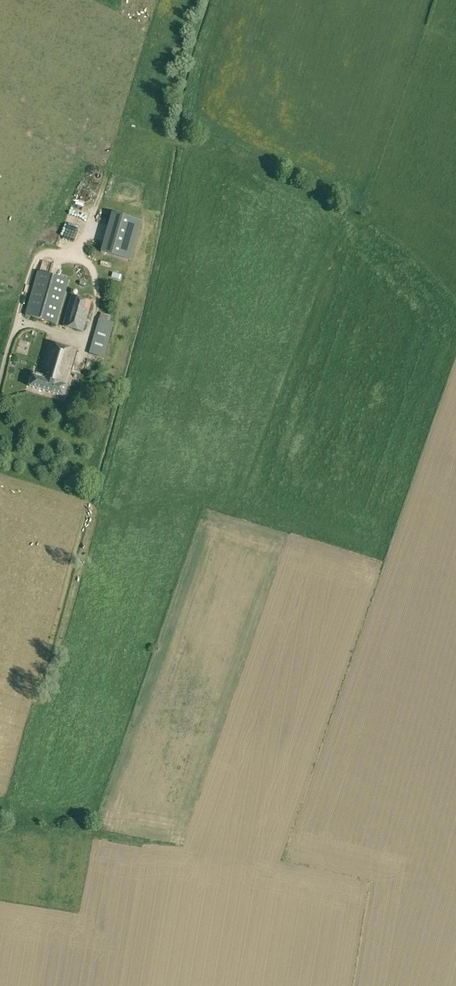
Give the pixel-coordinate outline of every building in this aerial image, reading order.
[(94,208),(94,218),(101,218),(102,209),(94,208)] [(112,213),(101,252),(130,260),(141,221),(112,213)] [(24,315),(56,324),(69,280),(37,272),(24,315)] [(91,302),(71,295),(62,326),(83,331),(91,302)] [(114,323),(109,321),(110,316),(100,313),(99,318),(98,318),(88,354),(104,357),(114,323)] [(48,343),(38,378),(66,386),(67,386),(76,351),(48,343)] [(66,386),(38,378),(32,376),(29,387),(62,396),(66,386)]
